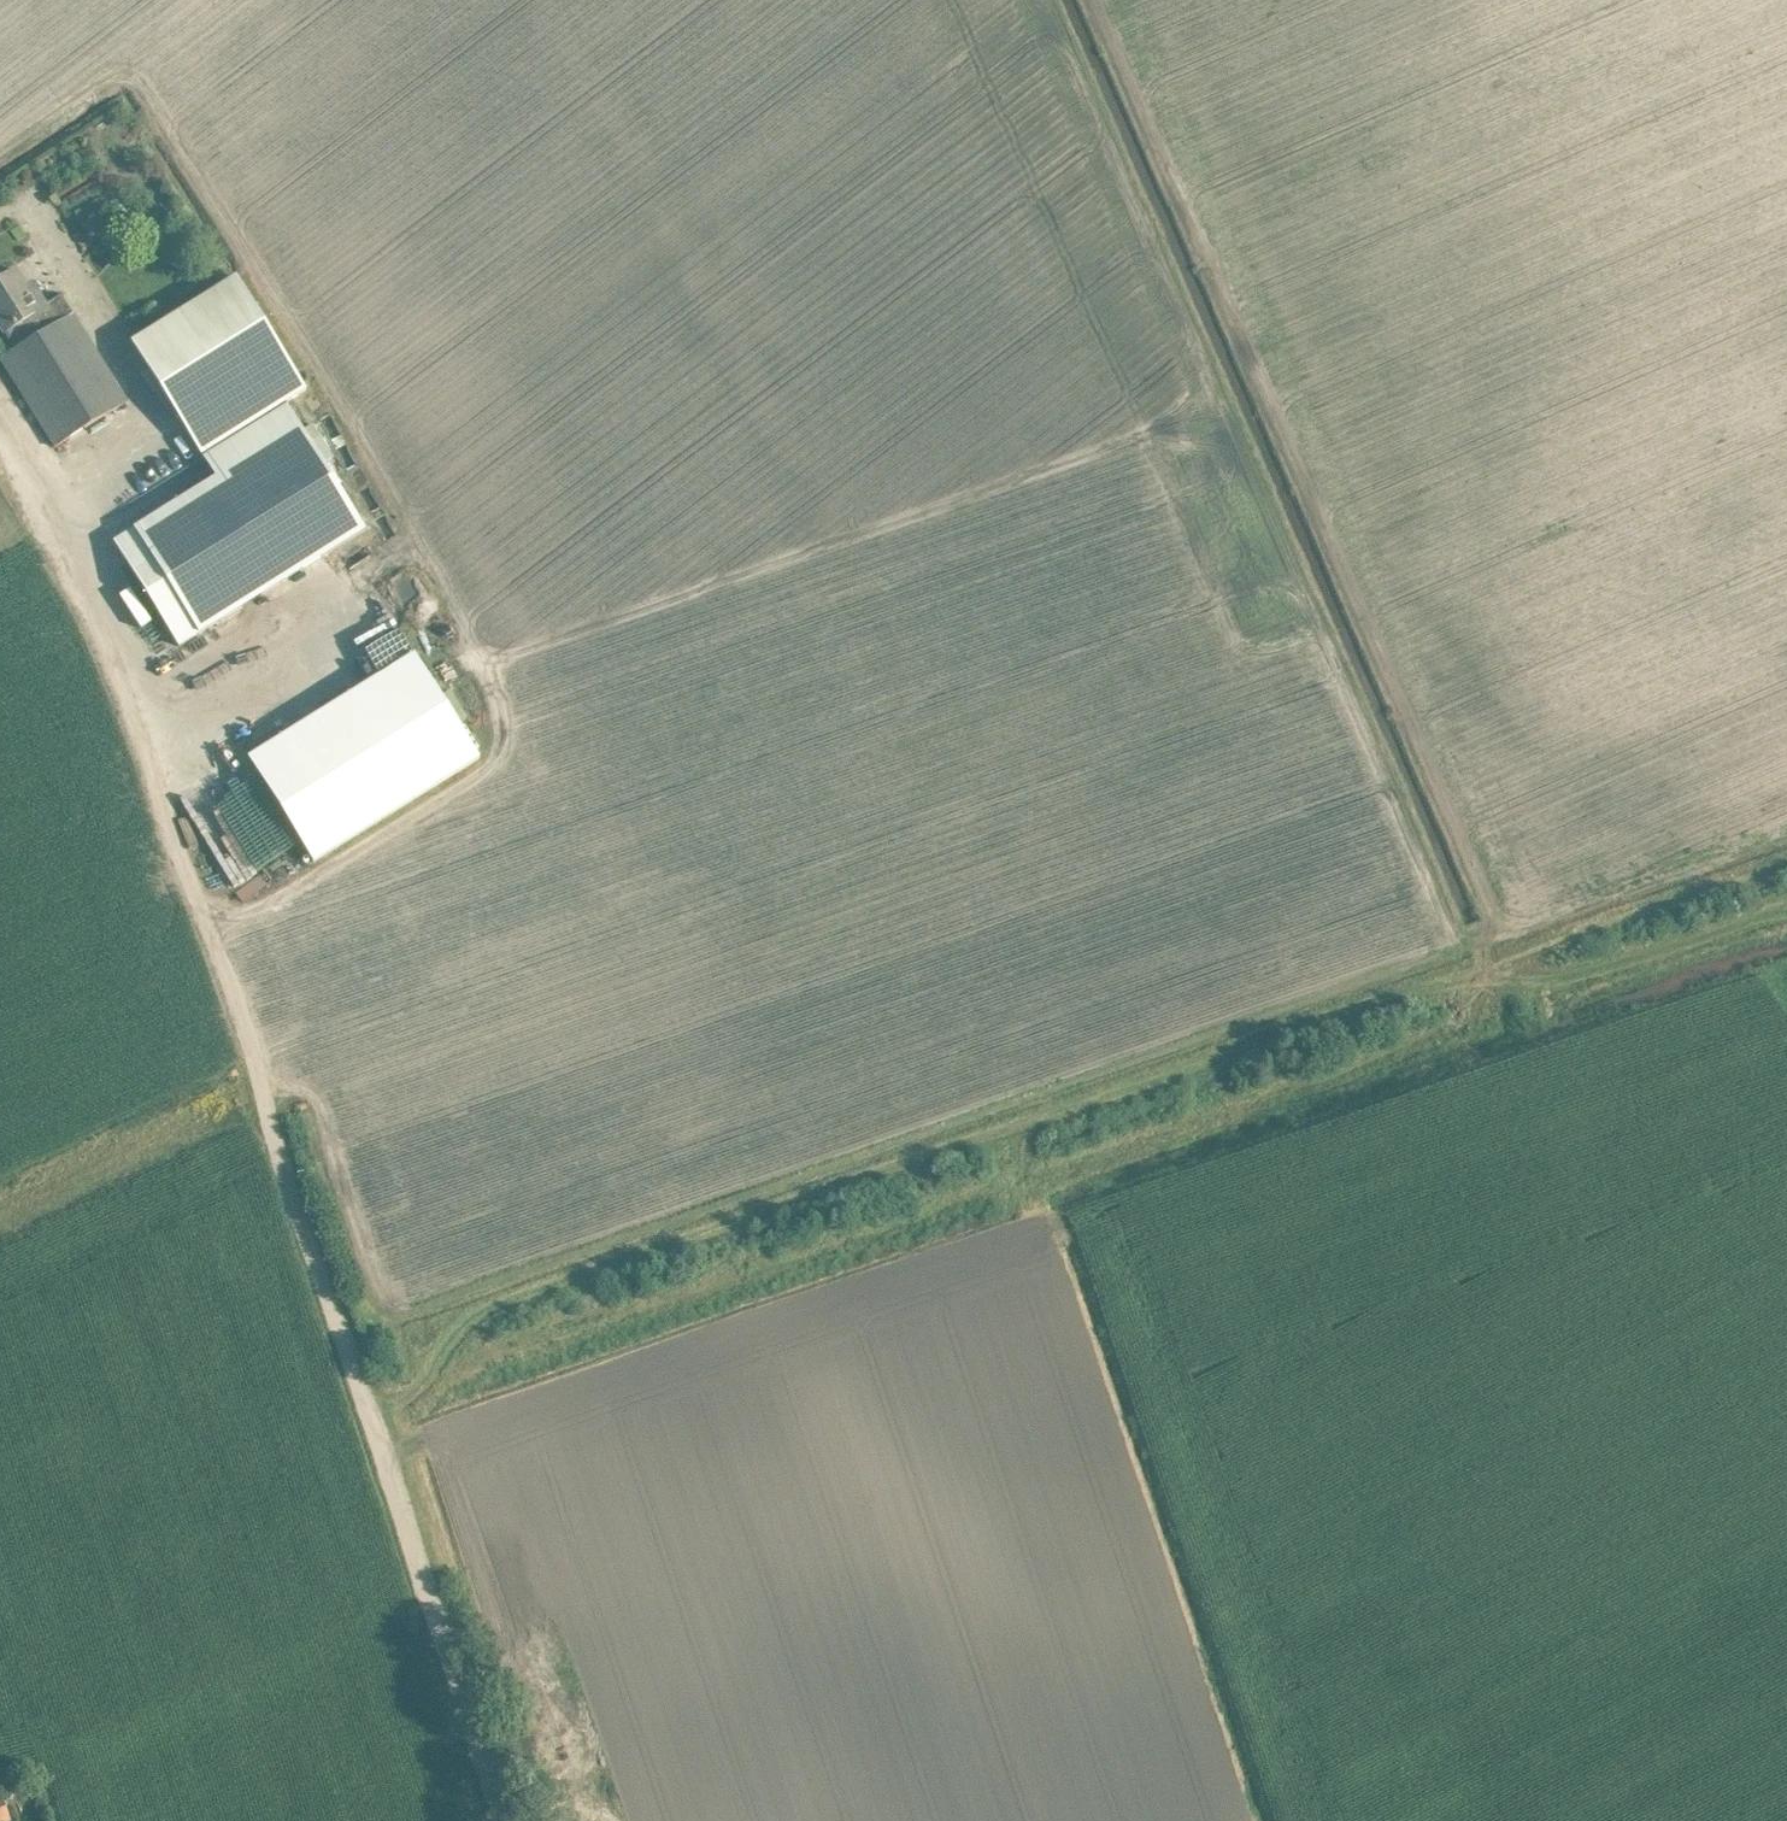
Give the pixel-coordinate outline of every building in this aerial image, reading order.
[(0,280),(0,326),(15,349),(0,358),(55,447),(128,402),(62,294),(45,305),(32,283),(26,287),(16,270),(0,280)] [(114,542),(179,646),(365,530),(324,463),(332,458),(311,425),(303,430),(287,405),(287,406),(285,403),(306,390),(234,278),(132,342),(216,478),(114,542)] [(389,601),(365,611),(376,636),(400,625),(389,601)] [(313,861),(479,758),(458,724),(467,718),(449,691),(441,696),(414,654),(249,758),(313,861)]
